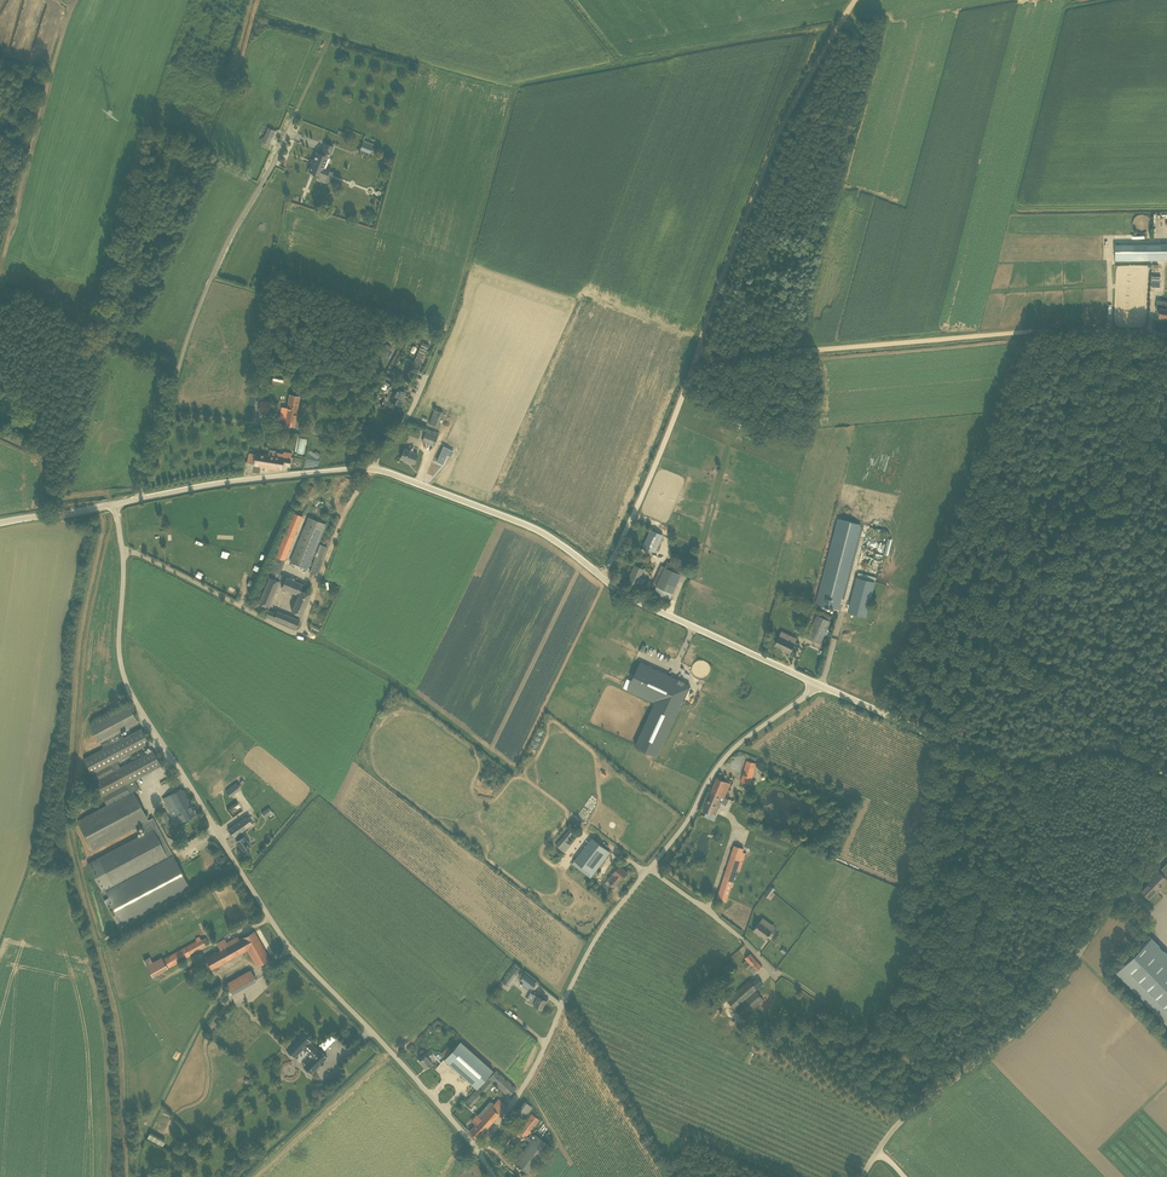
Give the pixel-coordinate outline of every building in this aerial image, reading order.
[(267,127),(261,142),(268,145),(274,130),(267,127)] [(360,150),(370,153),(374,144),(364,140),(360,150)] [(325,143),(321,154),(317,152),(310,171),(326,178),(329,170),(323,168),(328,156),(329,157),(333,146),(325,143)] [(1115,245),(1115,260),(1166,259),(1166,245),(1115,245)] [(1160,303),(1157,302),(1156,308),(1159,309),(1159,313),(1160,313),(1159,316),(1163,317),(1163,319),(1166,320),(1166,309),(1165,309),(1166,302),(1161,301),(1160,303)] [(420,367),(429,344),(422,342),(413,364),(420,367)] [(381,346),(374,360),(382,364),(389,350),(381,346)] [(396,374),(397,372),(388,367),(384,376),(390,379),(393,373),(396,374)] [(380,381),(387,385),(388,385),(390,381),(383,377),(380,381)] [(402,398),(405,391),(397,388),(395,393),(390,391),(387,399),(401,406),(404,399),(402,398)] [(299,404),(298,404),(299,397),(289,396),(288,402),(284,425),(295,427),(299,404)] [(259,410),(269,412),(271,402),(269,402),(269,400),(263,398),(263,401),(261,401),(259,410)] [(429,423),(438,426),(443,411),(433,408),(429,423)] [(422,440),(433,445),(438,432),(426,428),(422,440)] [(450,449),(443,446),(437,461),(443,464),(450,449)] [(404,448),(400,459),(414,464),(418,454),(404,448)] [(255,453),(249,453),(247,462),(254,463),(253,465),(282,469),(282,465),(289,466),(291,453),(283,452),(283,453),(269,451),(268,455),(255,453)] [(275,557),(283,560),(302,515),(293,512),(275,557)] [(308,516),(290,561),(308,569),(326,524),(308,516)] [(838,519),(816,604),(839,610),(861,524),(838,519)] [(643,546),(655,552),(663,534),(651,529),(643,546)] [(640,576),(644,569),(635,565),(631,573),(633,574),(629,582),(637,585),(642,587),(646,579),(640,576)] [(653,584),(656,586),(654,591),(670,599),(681,574),(661,565),(653,584)] [(281,573),(269,569),(266,576),(270,577),(259,603),(269,607),(280,581),(278,580),(281,573)] [(311,594),(304,591),(307,585),(303,584),(286,577),(282,588),(299,595),(292,611),(302,615),(311,594)] [(866,617),(875,582),(857,577),(848,612),(866,617)] [(300,620),(277,611),(276,613),(268,610),(265,615),(296,629),(300,620)] [(817,615),(815,619),(806,638),(820,644),(829,626),(831,621),(817,615)] [(795,642),(780,635),(775,644),(785,649),(784,650),(790,653),(795,642)] [(652,667),(641,689),(669,702),(646,751),(668,761),(701,690),(652,667)] [(141,728),(124,738),(120,731),(138,722),(128,704),(91,724),(104,748),(84,759),(92,774),(95,781),(103,796),(107,805),(78,820),(93,849),(142,824),(146,832),(98,858),(88,863),(103,891),(106,889),(167,856),(149,820),(133,791),(139,788),(134,779),(161,765),(153,750),(121,767),(117,761),(149,744),(141,728)] [(741,781),(750,783),(756,763),(747,760),(741,781)] [(711,791),(723,796),(724,797),(730,783),(717,778),(711,791)] [(237,781),(225,790),(230,796),(241,788),(237,781)] [(174,818),(177,824),(195,814),(181,788),(163,798),(173,815),(180,811),(181,814),(174,818)] [(715,815),(720,802),(726,805),(729,799),(724,797),(723,796),(711,791),(703,810),(715,815)] [(265,817),(273,812),(269,807),(262,812),(265,817)] [(166,811),(159,815),(163,824),(171,821),(166,811)] [(243,831),(253,823),(247,816),(228,829),(234,837),(236,836),(239,840),(237,841),(243,850),(251,845),(246,838),(247,837),(243,831)] [(167,856),(106,889),(111,898),(124,924),(191,889),(175,859),(173,854),(153,817),(149,820),(167,856)] [(571,844),(567,841),(577,831),(571,825),(555,843),(564,852),(571,844)] [(576,861),(573,865),(590,879),(610,852),(592,838),(588,844),(575,860),(576,861)] [(726,901),(744,848),(735,845),(717,898),(726,901)] [(1164,877),(1166,874),(1166,862),(1161,869),(1165,872),(1162,875),(1159,871),(1141,890),(1149,898),(1159,888),(1160,889),(1166,882),(1166,879),(1164,877)] [(620,866),(608,880),(615,885),(620,878),(622,879),(628,872),(620,866)] [(772,930),(760,922),(754,930),(758,934),(759,933),(766,938),(772,930)] [(228,946),(224,939),(217,943),(220,950),(205,958),(212,969),(248,949),(258,966),(270,959),(254,931),(228,946)] [(207,946),(202,937),(165,958),(164,959),(169,968),(191,955),(190,954),(196,951),(207,946)] [(1151,938),(1116,972),(1166,1024),(1166,954),(1151,938)] [(745,957),(747,960),(743,963),(748,969),(749,969),(760,981),(762,979),(765,983),(771,978),(750,953),(745,957)] [(516,964),(504,978),(509,982),(520,970),(519,970),(520,968),(516,964)] [(196,965),(187,970),(190,975),(199,970),(196,965)] [(232,994),(250,984),(256,980),(251,970),(226,984),(232,994)] [(521,979),(524,982),(522,983),(528,988),(530,986),(532,988),(536,982),(525,974),(521,979)] [(735,1009),(757,988),(750,980),(727,1000),(735,1009)] [(742,1018),(763,999),(756,991),(735,1010),(742,1018)] [(531,999),(530,998),(528,1002),(534,1005),(542,1009),(544,1005),(545,1006),(549,999),(543,996),(542,998),(534,994),(531,999)] [(302,1032),(288,1046),(286,1048),(294,1057),(303,1049),(312,1058),(303,1066),(311,1073),(320,1064),(321,1065),(323,1063),(324,1063),(322,1061),(327,1057),(320,1050),(319,1051),(310,1042),(311,1041),(302,1032)] [(324,1043),(323,1042),(322,1045),(323,1047),(325,1044),(328,1047),(335,1037),(329,1034),(324,1043)] [(463,1038),(446,1056),(478,1086),(495,1068),(463,1038)] [(426,1068),(432,1062),(428,1058),(432,1055),(430,1052),(425,1055),(419,1060),(426,1068)] [(509,1096),(516,1088),(496,1070),(489,1078),(467,1102),(472,1106),(493,1083),(509,1096)] [(519,1111),(528,1114),(532,1105),(523,1101),(519,1111)] [(477,1138),(503,1110),(494,1103),(481,1118),(477,1114),(471,1121),(476,1124),(469,1131),(477,1138)] [(517,1132),(525,1138),(526,1136),(540,1118),(532,1113),(517,1132)] [(147,1138),(162,1146),(166,1139),(151,1131),(147,1138)] [(526,1136),(525,1138),(529,1142),(514,1162),(529,1174),(551,1146),(535,1134),(531,1139),(526,1136)]
